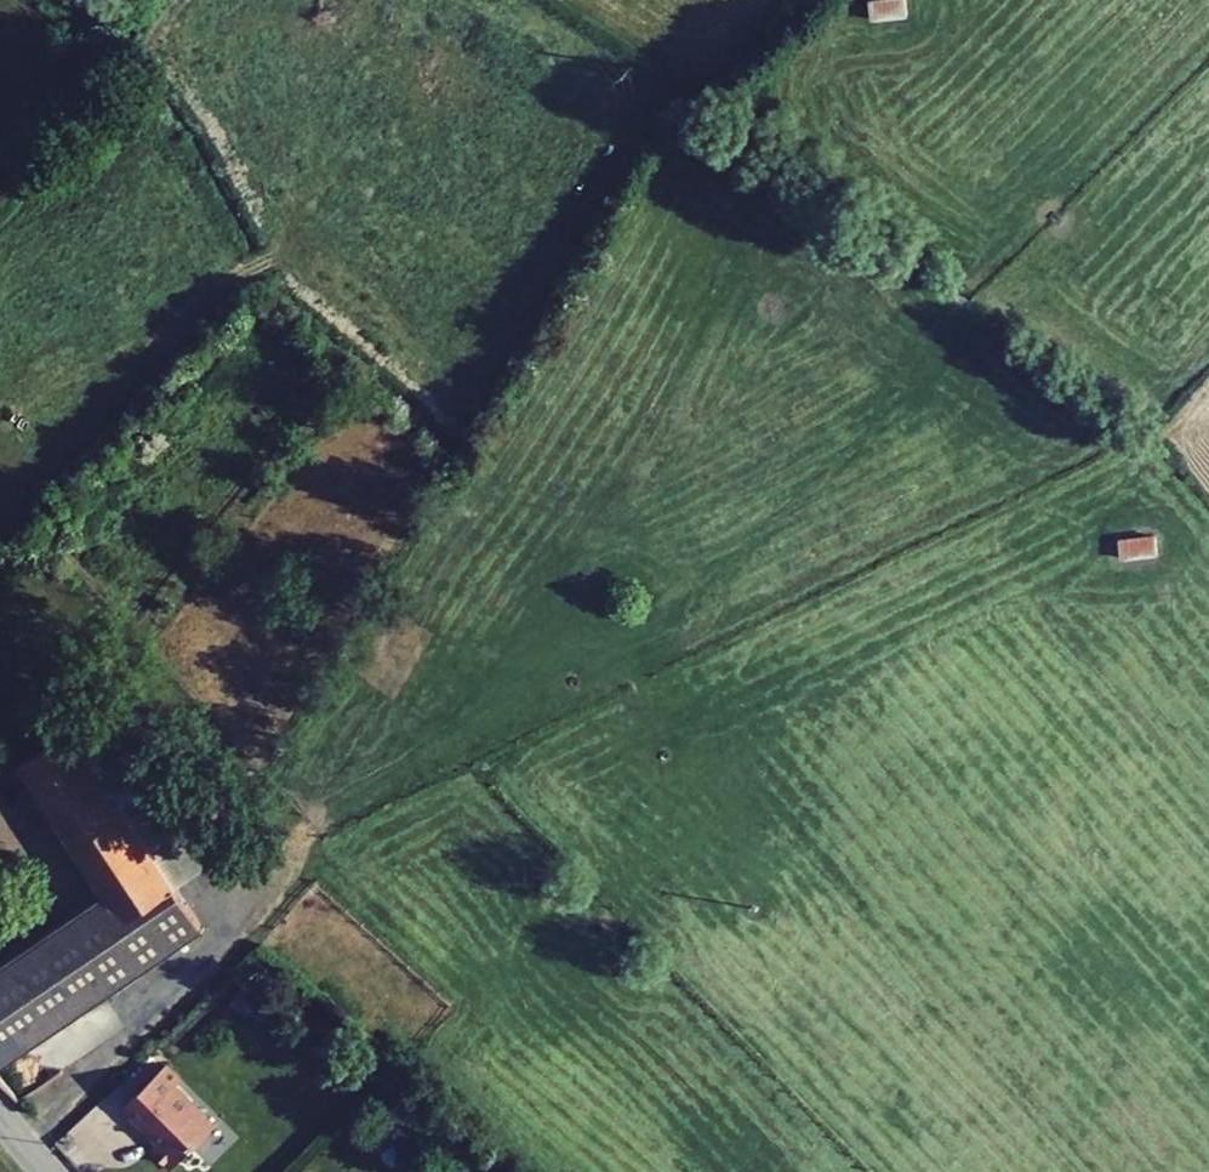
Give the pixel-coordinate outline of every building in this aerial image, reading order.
[(907,18),(906,0),(869,0),(869,20),(907,18)] [(1152,536),(1114,540),(1116,561),(1154,557),(1152,536)] [(202,929),(175,888),(90,761),(104,749),(85,721),(70,730),(67,728),(18,759),(104,891),(0,961),(0,1065),(202,929)] [(18,752),(1,730),(0,730),(0,766),(18,752)] [(90,761),(175,888),(205,865),(120,736),(104,749),(90,761)] [(170,1171),(178,1171),(217,1134),(194,1111),(197,1108),(181,1091),(186,1086),(171,1071),(128,1112),(161,1147),(153,1155),(170,1171)]
